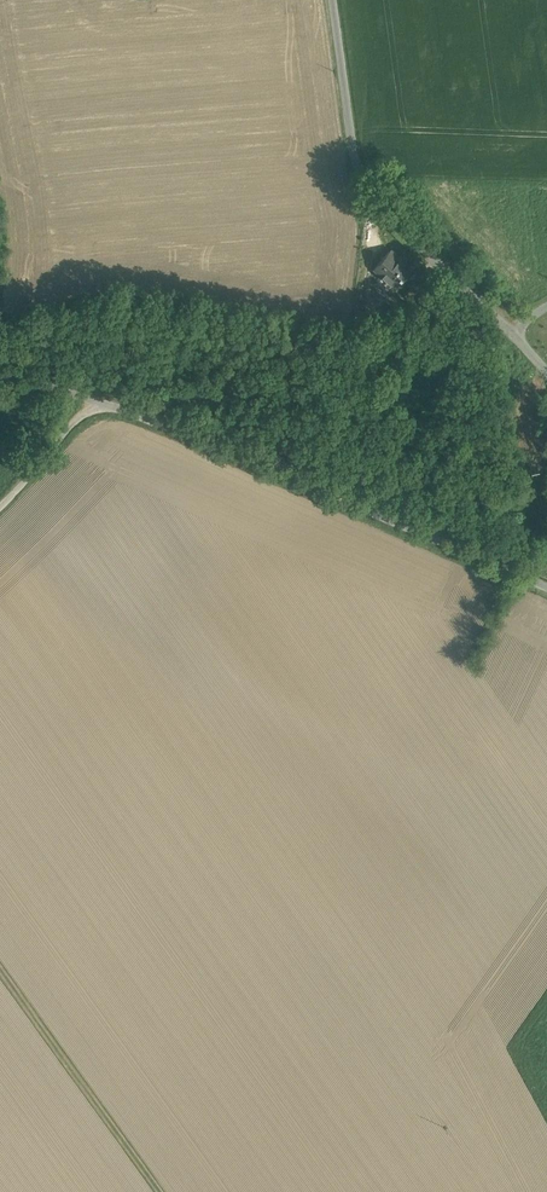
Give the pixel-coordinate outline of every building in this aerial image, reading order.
[(391,250),(375,267),(395,286),(412,267),(400,256),(399,257),(391,250)] [(419,274),(415,271),(410,276),(413,280),(419,274)] [(413,280),(409,284),(412,287),(405,294),(415,303),(432,285),(419,273),(419,274),(413,280)]
